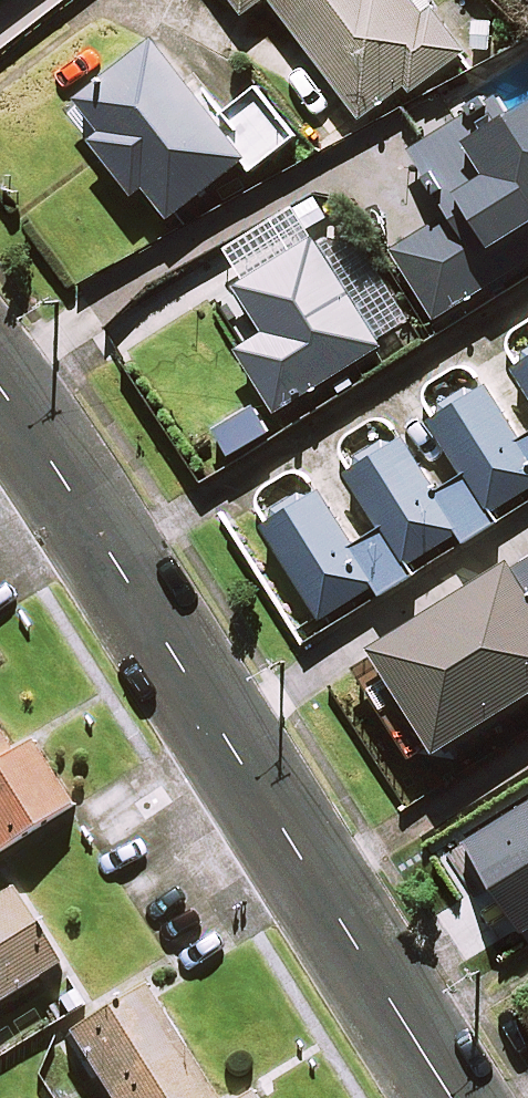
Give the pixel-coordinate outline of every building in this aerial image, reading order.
[(244,15),(263,0),(233,0),(244,15)] [(412,92),(475,46),(445,1),(425,16),(413,0),(272,0),(358,116),(405,82),(412,92)] [(264,83),(216,119),(156,41),(78,100),(101,130),(91,138),(136,196),(146,188),(169,218),(244,160),(254,174),(304,136),(264,83)] [(434,302),(527,247),(527,86),(478,115),(471,103),(404,143),(445,213),(398,240),(434,302)] [(349,288),(316,237),(238,288),(266,331),(237,350),(277,412),(414,323),(378,269),(349,288)] [(510,370),(527,398),(527,358),(510,370)] [(524,439),(489,383),(429,421),(464,476),(494,521),(527,499),(527,436),(524,439)] [(494,521),(464,476),(441,491),(406,435),(346,474),(382,531),(411,573),(494,521)] [(411,573),(382,531),(359,545),(321,486),(261,524),(322,620),(375,586),(380,592),(411,573)] [(511,562),(354,662),(419,763),(527,693),(527,588),(511,562)] [(0,739),(0,852),(69,808),(28,743),(10,755),(0,739)] [(491,849),(527,909),(527,826),(491,849)] [(10,893),(0,900),(0,1004),(57,967),(10,893)] [(143,988),(69,1035),(109,1097),(212,1097),(143,988)]
